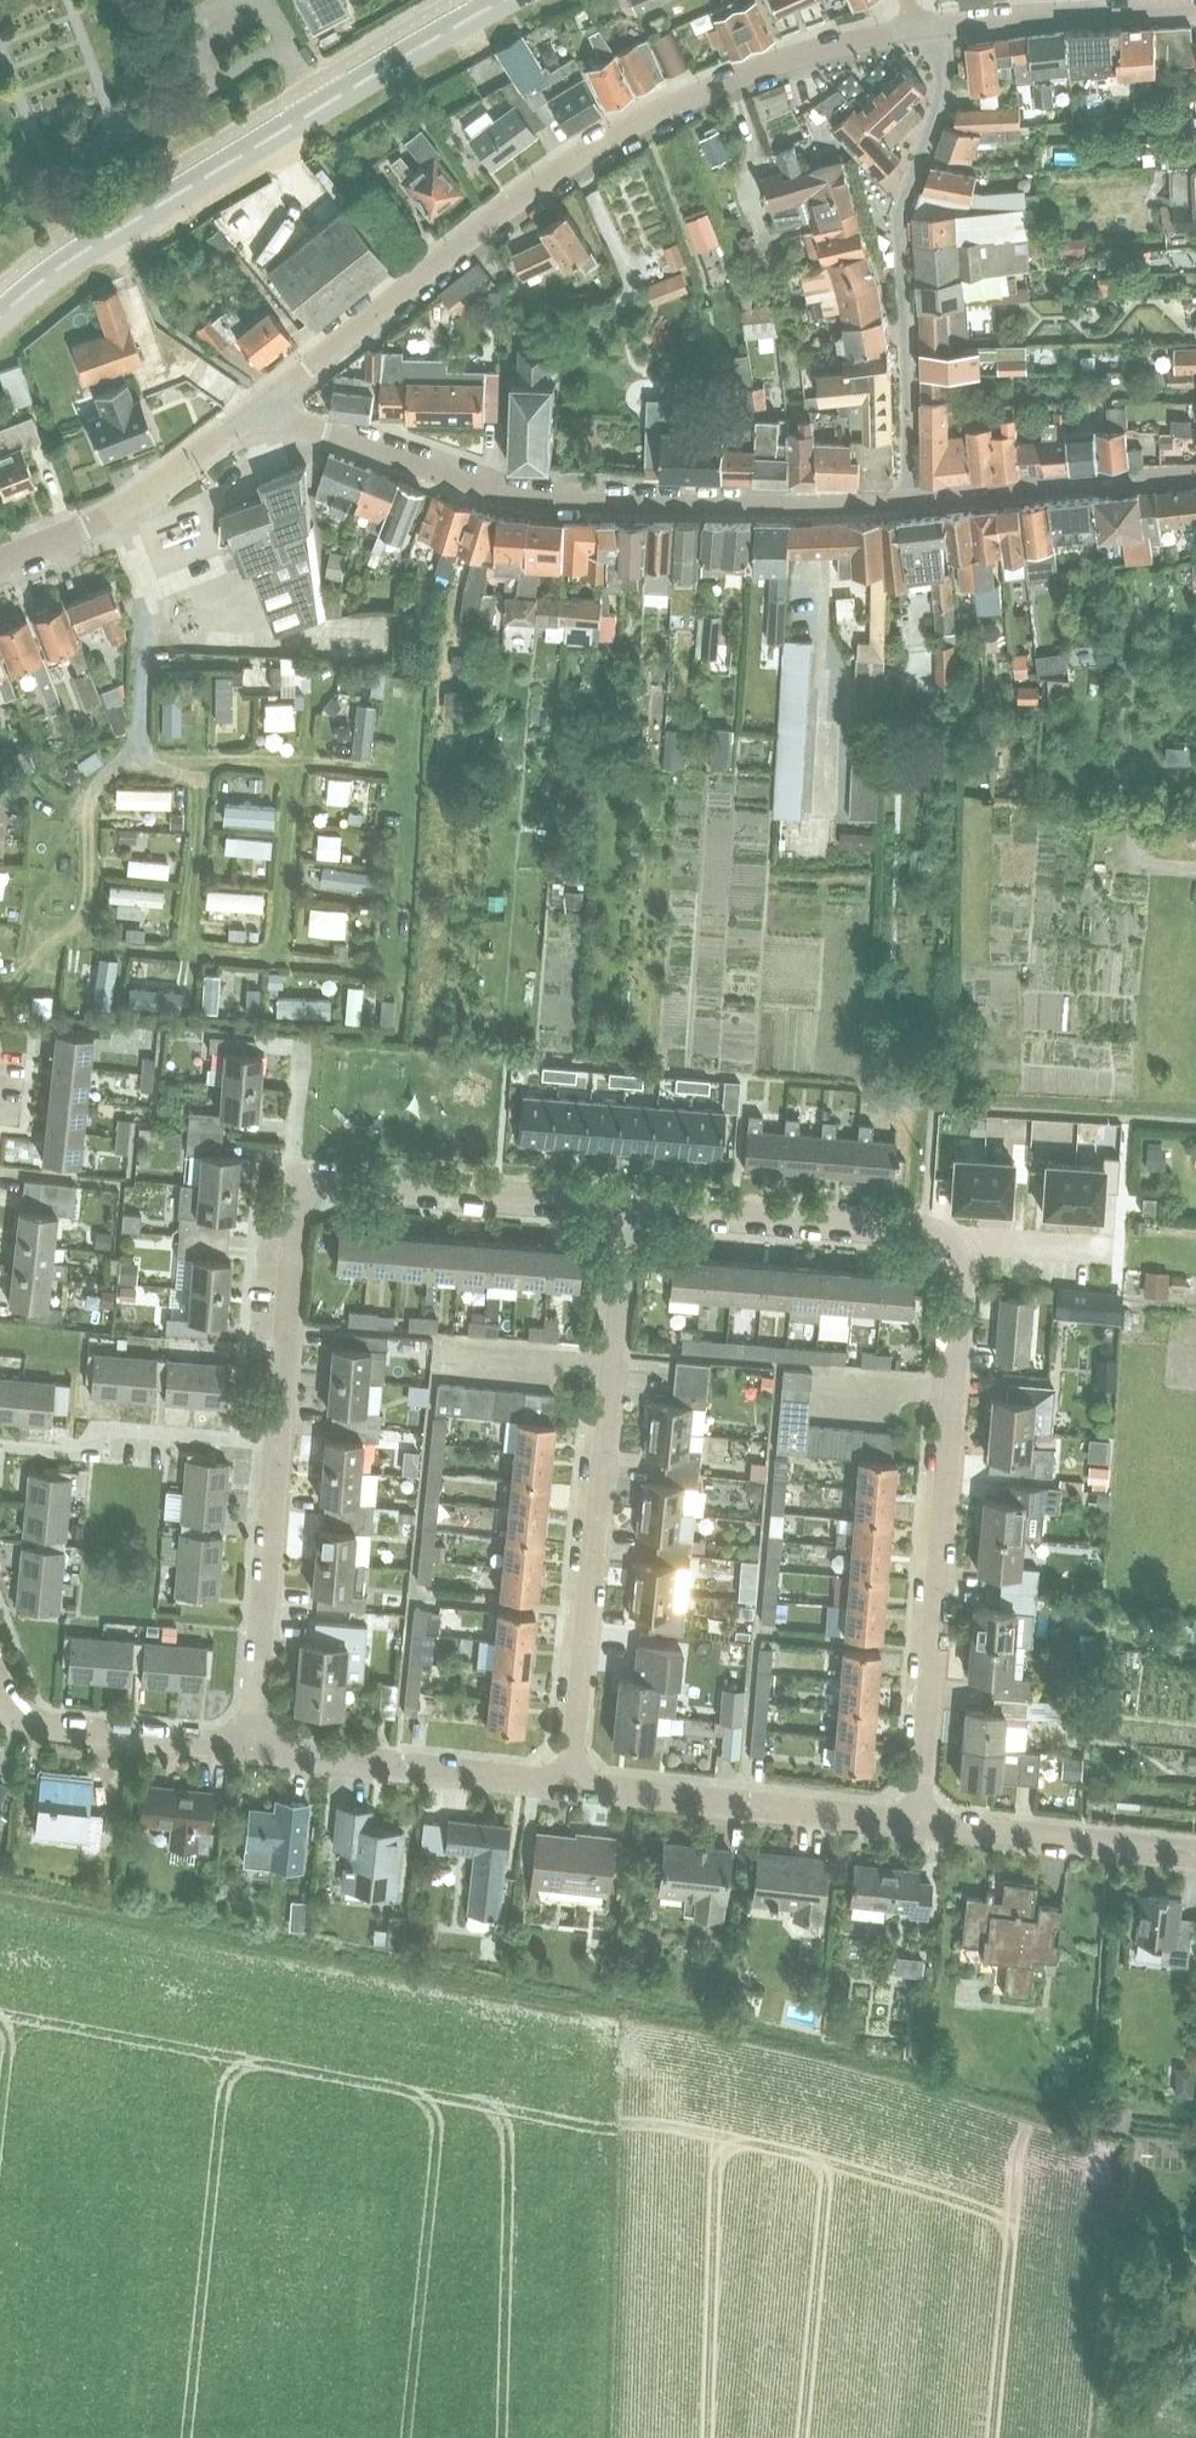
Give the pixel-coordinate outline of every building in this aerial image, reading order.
[(311,31),(348,12),(341,0),(294,0),(311,31)] [(658,0),(630,0),(635,10),(658,0)] [(715,48),(726,43),(732,56),(772,37),(754,0),(753,0),(737,8),(734,0),(711,11),(717,26),(707,31),(715,48)] [(804,0),(770,0),(776,13),(804,0)] [(662,15),(650,21),(655,32),(667,26),(662,15)] [(1068,67),(1069,76),(1108,74),(1139,72),(1151,71),(1157,71),(1155,27),(1154,27),(1154,25),(1093,28),(1065,30),(1069,67),(1068,67)] [(1173,26),(1175,70),(1193,69),(1191,25),(1173,26)] [(1155,27),(1157,71),(1175,70),(1173,26),(1155,27)] [(605,105),(664,76),(646,38),(613,52),(598,28),(588,34),(602,61),(587,69),(605,105)] [(667,75),(688,64),(670,28),(649,39),(667,75)] [(1030,34),(1012,37),(1016,69),(1016,78),(1017,80),(1036,79),(1035,70),(1068,67),(1069,67),(1065,30),(1030,34)] [(495,49),(494,49),(512,79),(513,78),(523,93),(524,92),(545,123),(558,114),(567,130),(600,109),(582,71),(573,55),(550,69),(545,65),(541,67),(522,35),(520,33),(495,49)] [(970,58),(960,59),(961,72),(971,71),(973,89),(981,89),(997,87),(1001,87),(1000,79),(1016,78),(1016,69),(1012,37),(990,40),(968,43),(970,58)] [(915,98),(927,87),(905,64),(864,103),(855,93),(849,98),(839,87),(822,99),(828,105),(825,108),(838,122),(833,127),(879,177),(903,155),(891,141),(925,109),(915,98)] [(1151,71),(1139,72),(1140,90),(1152,89),(1151,71)] [(484,109),(463,125),(472,137),(470,139),(491,166),(535,133),(533,131),(545,123),(524,92),(523,93),(513,78),(512,79),(501,84),(507,94),(511,102),(514,106),(494,121),(484,109)] [(1051,81),(1034,82),(1036,102),(1044,102),(1052,101),(1051,81)] [(1155,98),(1134,99),(1135,118),(1155,118),(1155,98)] [(957,108),(955,126),(981,131),(982,126),(1021,125),(1020,105),(999,106),(982,107),(957,108)] [(937,150),(972,159),(978,141),(1021,139),(1021,134),(1029,133),(1028,125),(1021,125),(982,126),(981,131),(955,126),(946,124),(937,150)] [(719,128),(700,137),(712,163),(732,154),(719,128)] [(430,212),(457,190),(445,175),(448,172),(435,156),(439,153),(420,129),(405,141),(423,164),(413,172),(399,155),(390,162),(430,212)] [(1193,140),(1168,141),(1169,164),(1194,163),(1194,165),(1195,164),(1195,140),(1193,140)] [(785,174),(803,168),(794,145),(777,152),(785,174)] [(807,194),(849,180),(843,159),(785,176),(783,171),(762,177),(771,206),(772,206),(807,194)] [(1194,165),(1170,166),(1172,202),(1195,201),(1195,164),(1194,165)] [(932,165),(923,189),(944,193),(970,197),(970,208),(1016,206),(1018,194),(998,195),(974,190),(976,174),(932,165)] [(807,194),(772,206),(779,228),(813,217),(816,229),(804,232),(812,264),(824,262),(866,252),(868,252),(857,208),(856,206),(855,207),(850,190),(852,190),(849,180),(807,194)] [(372,183),(342,207),(388,263),(418,239),(372,183)] [(944,193),(923,189),(914,213),(915,240),(946,239),(1026,233),(1027,235),(1036,234),(1035,204),(1016,206),(970,208),(970,197),(944,193)] [(1172,202),(1161,203),(1162,228),(1195,224),(1195,201),(1172,202)] [(388,263),(342,207),(267,268),(313,325),(388,263)] [(587,269),(600,261),(567,212),(543,228),(548,236),(514,252),(525,276),(563,258),(567,266),(579,258),(587,269)] [(708,212),(687,221),(695,239),(715,231),(708,212)] [(215,230),(205,238),(217,253),(227,245),(215,230)] [(946,239),(915,240),(917,266),(918,279),(961,275),(1006,270),(1028,268),(1027,235),(1026,233),(946,239)] [(1087,235),(1071,236),(1071,248),(1077,252),(1087,252),(1087,235)] [(1138,265),(1150,264),(1149,246),(1136,246),(1138,265)] [(866,252),(824,262),(812,264),(801,267),(812,314),(842,306),(844,317),(851,315),(852,321),(884,315),(878,283),(868,252),(866,252)] [(467,303),(459,293),(487,271),(479,261),(440,292),(456,312),(467,303)] [(682,271),(659,280),(667,298),(689,290),(682,271)] [(961,275),(918,279),(918,280),(920,307),(965,304),(964,301),(961,275)] [(1009,290),(997,291),(998,300),(1029,299),(1028,286),(1017,287),(1017,290),(1009,290)] [(92,297),(98,314),(104,331),(70,343),(84,381),(141,360),(116,288),(92,297)] [(499,290),(488,291),(488,323),(500,322),(499,290)] [(965,304),(920,307),(922,348),(954,348),(954,345),(953,339),(968,338),(967,303),(965,304)] [(208,317),(197,326),(215,349),(225,341),(227,343),(238,334),(246,345),(244,346),(247,349),(248,348),(257,360),(289,334),(268,307),(246,325),(230,305),(211,320),(208,317)] [(847,333),(838,337),(840,348),(850,351),(851,352),(851,353),(865,351),(865,350),(889,346),(884,315),(852,321),(851,315),(844,317),(847,331),(847,333)] [(747,336),(778,333),(777,318),(746,321),(747,336)] [(954,348),(922,348),(922,372),(927,372),(947,372),(981,371),(981,357),(998,356),(998,371),(1027,371),(1026,344),(954,345),(954,348)] [(550,372),(550,363),(550,347),(519,346),(518,381),(513,381),(512,464),(552,466),(556,382),(556,377),(554,374),(550,372)] [(851,353),(851,352),(846,352),(846,366),(819,370),(820,383),(856,380),(855,373),(891,368),(891,367),(892,367),(890,346),(889,346),(865,350),(865,351),(851,353)] [(1174,346),(1175,368),(1195,368),(1195,346),(1174,346)] [(382,375),(382,349),(368,349),(365,377),(336,373),(332,412),(372,416),(376,377),(377,375),(382,375)] [(377,375),(376,377),(383,378),(382,417),(406,417),(484,419),(486,369),(448,368),(448,356),(404,355),(404,349),(382,349),(382,375),(377,375)] [(18,364),(0,370),(0,376),(11,408),(31,400),(18,364)] [(820,383),(821,394),(822,407),(851,406),(852,418),(865,418),(866,434),(892,433),(891,368),(855,373),(856,380),(820,383)] [(1167,368),(1167,383),(1192,383),(1192,372),(1195,372),(1195,368),(1175,368),(1167,368)] [(927,372),(922,372),(922,399),(931,398),(947,397),(947,372),(927,372)] [(101,411),(85,417),(100,458),(154,437),(139,396),(132,399),(125,381),(102,389),(94,393),(101,411)] [(753,387),(756,407),(766,406),(763,385),(753,387)] [(756,407),(753,387),(741,388),(745,410),(749,410),(749,424),(724,423),(724,431),(722,476),(754,477),(757,416),(758,410),(757,410),(756,407)] [(806,396),(806,402),(807,408),(812,407),(822,407),(821,394),(806,396)] [(969,432),(968,428),(962,428),(962,434),(948,435),(947,397),(931,398),(922,399),(922,480),(974,476),(970,432),(969,432)] [(648,399),(646,456),(646,474),(660,474),(722,476),(724,431),(672,429),(673,401),(666,401),(666,399),(648,399)] [(1054,400),(1054,409),(1053,409),(1054,420),(1041,421),(1041,429),(1043,438),(1046,470),(1071,468),(1067,437),(1067,436),(1061,437),(1061,429),(1067,429),(1067,425),(1065,399),(1054,400)] [(1014,401),(1016,429),(1026,428),(1025,425),(1023,400),(1014,401)] [(1016,429),(1014,401),(1002,402),(1004,430),(993,431),(998,474),(1021,472),(1017,440),(1016,429)] [(822,407),(812,407),(813,416),(813,419),(813,422),(836,422),(836,438),(814,437),(816,480),(860,482),(861,455),(853,455),(852,423),(844,423),(844,418),(852,418),(851,406),(822,407)] [(0,428),(0,488),(2,494),(34,483),(19,445),(38,438),(30,416),(0,428)] [(757,416),(754,477),(789,479),(788,431),(788,428),(788,417),(757,416)] [(788,431),(789,479),(816,480),(814,437),(813,422),(813,419),(813,416),(800,417),(800,428),(788,428),(788,431)] [(1191,418),(1171,417),(1170,432),(1195,433),(1195,425),(1192,425),(1191,418)] [(865,418),(852,418),(844,418),(844,423),(852,423),(853,455),(861,455),(860,482),(884,483),(893,474),(892,433),(866,434),(865,418)] [(1093,423),(1067,425),(1067,429),(1061,429),(1061,437),(1067,436),(1067,437),(1071,468),(1083,466),(1098,465),(1094,435),(1094,429),(1093,423)] [(968,426),(968,428),(969,432),(970,432),(974,476),(998,474),(993,431),(992,424),(968,426)] [(1124,427),(1094,429),(1094,435),(1098,465),(1127,463),(1141,462),(1140,446),(1126,447),(1124,427)] [(1173,434),(1161,434),(1161,447),(1173,447),(1173,434)] [(1043,438),(1017,440),(1021,472),(1046,470),(1043,438)] [(366,480),(371,469),(331,452),(329,455),(316,494),(327,499),(331,490),(336,492),(330,508),(346,514),(354,493),(359,495),(366,480)] [(312,545),(305,465),(262,482),(267,496),(223,513),(224,517),(226,542),(233,540),(245,572),(255,568),(263,589),(315,569),(312,545)] [(366,480),(359,495),(362,496),(356,510),(373,517),(369,527),(380,531),(399,481),(371,469),(366,480)] [(399,481),(380,531),(372,549),(381,552),(389,533),(404,540),(404,539),(408,540),(411,532),(407,531),(423,490),(399,481)] [(1160,523),(1195,519),(1195,487),(1156,490),(1160,523)] [(1156,490),(1096,495),(1100,539),(1128,536),(1132,561),(1153,558),(1152,556),(1151,545),(1162,543),(1160,523),(1156,490)] [(458,551),(472,507),(434,494),(421,533),(433,537),(431,541),(447,547),(441,565),(452,568),(458,551)] [(1096,495),(1049,500),(1053,531),(1080,529),(1081,541),(1100,539),(1096,495)] [(1049,500),(1019,504),(1022,531),(1026,559),(1025,560),(1027,575),(1027,579),(1039,578),(1057,576),(1057,572),(1054,548),(1053,531),(1049,500)] [(1003,562),(1004,578),(1027,575),(1025,560),(1026,559),(1022,531),(1019,504),(997,507),(1001,552),(1003,562)] [(461,624),(476,625),(482,590),(484,576),(487,568),(489,559),(490,559),(494,515),(472,507),(458,551),(474,555),(466,588),(461,624)] [(1001,608),(998,583),(994,583),(991,554),(1001,552),(997,507),(970,510),(976,585),(974,585),(975,604),(995,603),(995,608),(1001,608)] [(976,585),(970,510),(949,512),(953,558),(960,557),(961,562),(960,562),(962,587),(974,585),(976,585)] [(884,560),(886,586),(911,584),(910,577),(932,574),(937,627),(954,626),(950,572),(945,572),(943,543),(948,543),(944,514),(927,516),(901,519),(882,520),(884,560)] [(489,559),(487,568),(494,568),(508,570),(506,594),(508,594),(517,594),(521,563),(525,563),(526,557),(527,545),(529,518),(499,516),(494,515),(490,559),(489,559)] [(506,604),(505,608),(507,608),(507,618),(541,621),(548,621),(546,640),(564,641),(565,623),(559,622),(561,598),(536,596),(541,566),(562,567),(564,521),(529,518),(527,545),(526,557),(525,563),(521,563),(517,594),(508,594),(508,605),(506,604)] [(882,520),(836,521),(837,550),(839,550),(840,575),(872,572),(870,640),(859,640),(858,656),(884,657),(886,594),(886,586),(884,560),(882,520)] [(564,521),(562,567),(587,568),(586,575),(605,576),(607,576),(606,554),(600,554),(599,522),(564,521)] [(622,583),(623,567),(621,566),(621,552),(620,552),(621,521),(599,522),(600,554),(606,554),(607,576),(605,576),(602,601),(599,625),(599,637),(615,637),(616,612),(608,612),(610,582),(622,583)] [(623,567),(622,583),(644,582),(645,566),(647,521),(621,521),(620,552),(621,552),(621,566),(623,567)] [(644,582),(644,590),(669,591),(670,567),(674,521),(647,521),(645,566),(644,582)] [(669,591),(669,592),(672,592),(671,611),(696,612),(698,575),(702,575),(702,570),(705,522),(674,521),(670,567),(669,591)] [(837,550),(836,521),(800,522),(791,522),(789,552),(800,551),(837,550)] [(752,522),(705,522),(702,570),(722,571),(723,567),(748,569),(752,522)] [(784,641),(784,638),(788,576),(789,554),(789,552),(791,522),(757,522),(754,569),(772,570),(768,640),(770,640),(784,641)] [(1177,541),(1165,543),(1167,557),(1179,555),(1177,541)] [(348,553),(332,550),(327,575),(343,577),(348,553)] [(373,551),(368,563),(379,568),(383,555),(373,551)] [(111,586),(67,603),(79,633),(101,624),(106,636),(124,629),(117,611),(120,609),(111,586)] [(500,592),(482,590),(476,625),(495,627),(500,592)] [(561,598),(559,622),(565,623),(564,641),(593,643),(593,636),(599,637),(599,625),(602,601),(561,598)] [(328,615),(343,613),(341,599),(327,601),(328,615)] [(98,692),(88,669),(79,646),(78,647),(61,605),(32,616),(47,655),(62,649),(64,654),(69,652),(78,674),(73,676),(85,706),(101,700),(98,692)] [(705,612),(702,645),(718,647),(721,613),(705,612)] [(54,685),(42,656),(41,656),(26,619),(0,629),(0,642),(11,669),(30,661),(48,706),(60,701),(54,685)] [(1099,627),(1073,629),(1075,645),(1100,643),(1099,627)] [(956,632),(937,632),(938,642),(954,642),(956,642),(956,632)] [(784,641),(783,653),(810,655),(811,640),(784,638),(784,641)] [(935,642),(936,689),(955,689),(954,642),(938,642),(935,642)] [(1113,643),(1097,644),(1098,666),(1114,665),(1113,643)] [(623,651),(623,667),(638,667),(638,652),(623,651)] [(1067,651),(1053,653),(1055,671),(1069,669),(1067,651)] [(783,660),(782,668),(809,669),(810,655),(783,653),(783,660)] [(453,654),(451,669),(464,670),(465,655),(453,654)] [(1016,673),(1027,672),(1025,654),(1014,655),(1016,673)] [(884,657),(858,656),(857,671),(883,672),(884,657)] [(15,695),(6,670),(5,671),(0,659),(0,679),(0,691),(3,699),(15,695)] [(249,678),(254,678),(254,680),(286,679),(286,664),(254,665),(254,666),(249,666),(249,678)] [(782,668),(782,683),(808,684),(809,669),(782,668)] [(883,672),(857,671),(856,686),(882,687),(883,672)] [(1068,680),(1047,679),(1047,691),(1067,691),(1068,680)] [(1090,681),(1089,697),(1098,697),(1099,682),(1090,681)] [(782,683),(781,697),(808,699),(808,684),(782,683)] [(117,684),(98,692),(101,700),(104,706),(120,699),(123,698),(117,684)] [(882,687),(856,686),(856,701),(882,703),(882,687)] [(446,690),(445,714),(461,715),(463,691),(446,690)] [(781,697),(780,712),(807,714),(808,699),(781,697)] [(330,698),(321,708),(335,719),(344,708),(330,698)] [(104,706),(103,707),(115,734),(124,730),(126,713),(120,699),(104,706)] [(365,761),(371,710),(353,708),(347,759),(365,761)] [(780,712),(779,727),(806,728),(807,714),(780,712)] [(973,714),(959,714),(960,732),(974,731),(973,714)] [(779,727),(779,741),(805,743),(806,728),(779,727)] [(715,728),(713,765),(731,766),(733,730),(715,728)] [(665,729),(663,766),(681,767),(683,730),(665,729)] [(880,733),(854,732),(853,747),(879,748),(880,733)] [(779,741),(778,756),(804,758),(805,743),(779,741)] [(535,745),(534,758),(549,759),(550,746),(535,745)] [(879,748),(853,747),(853,762),(879,763),(879,761),(879,748)] [(1190,747),(1171,747),(1171,762),(1189,763),(1190,747)] [(778,756),(777,771),(803,772),(804,758),(778,756)] [(26,757),(18,760),(23,772),(31,769),(26,757)] [(879,763),(853,762),(852,777),(878,779),(879,763)] [(777,771),(776,786),(802,787),(803,772),(777,771)] [(977,791),(977,776),(964,776),(964,791),(977,791)] [(878,779),(852,777),(851,792),(877,794),(878,779)] [(776,786),(776,800),(801,802),(802,787),(776,786)] [(877,794),(851,792),(851,808),(877,809),(877,794)] [(585,793),(584,807),(596,808),(597,793),(585,793)] [(801,802),(776,800),(775,815),(801,816),(801,802)] [(581,804),(567,804),(567,812),(581,812),(581,804)] [(877,809),(851,808),(850,823),(876,824),(877,809)] [(566,819),(565,838),(582,838),(583,819),(566,819)] [(568,844),(567,853),(579,854),(580,845),(568,844)] [(566,873),(566,884),(582,885),(583,873),(566,873)] [(565,891),(564,907),(581,909),(581,893),(565,891)] [(570,913),(570,924),(580,925),(581,913),(570,913)] [(961,1024),(960,1041),(971,1041),(972,1024),(961,1024)] [(55,1031),(51,1064),(86,1068),(90,1036),(55,1031)] [(207,1037),(206,1051),(222,1052),(221,1068),(206,1066),(205,1081),(219,1083),(257,1086),(260,1055),(252,1055),(253,1040),(207,1037)] [(142,1057),(140,1073),(151,1074),(152,1058),(142,1057)] [(51,1064),(47,1096),(83,1100),(86,1068),(51,1064)] [(541,1065),(540,1077),(557,1078),(558,1066),(541,1065)] [(558,1066),(557,1078),(574,1080),(575,1067),(558,1066)] [(608,1070),(607,1082),(624,1084),(625,1072),(608,1070)] [(625,1072),(624,1084),(641,1085),(642,1073),(625,1072)] [(151,1074),(140,1073),(139,1090),(149,1091),(151,1074)] [(675,1076),(674,1088),(691,1089),(692,1077),(675,1076)] [(692,1077),(691,1089),(708,1091),(709,1079),(692,1077)] [(723,1080),(722,1091),(737,1092),(738,1081),(723,1080)] [(257,1086),(219,1083),(217,1113),(187,1111),(186,1127),(222,1130),(223,1115),(255,1118),(257,1086)] [(522,1094),(518,1142),(552,1144),(556,1097),(522,1094)] [(83,1100),(47,1096),(44,1127),(79,1131),(83,1100)] [(556,1097),(552,1144),(585,1147),(589,1100),(556,1097)] [(589,1100),(585,1147),(619,1150),(623,1102),(589,1100)] [(623,1102),(619,1150),(652,1152),(656,1105),(623,1102)] [(656,1105),(652,1152),(686,1155),(690,1108),(656,1105)] [(690,1108),(686,1155),(720,1158),(724,1110),(690,1108)] [(747,1114),(743,1167),(768,1169),(768,1176),(780,1177),(780,1170),(783,1132),(760,1131),(761,1115),(747,1114)] [(783,1132),(780,1170),(805,1172),(805,1179),(817,1180),(817,1173),(820,1135),(797,1134),(798,1118),(785,1117),(783,1132)] [(115,1135),(125,1136),(127,1119),(117,1118),(115,1135)] [(971,1118),(971,1132),(983,1133),(983,1118),(971,1118)] [(820,1135),(817,1173),(842,1175),(842,1182),(854,1183),(854,1176),(857,1138),(834,1137),(835,1121),(821,1120),(820,1135)] [(857,1138),(854,1176),(878,1178),(878,1185),(890,1185),(890,1179),(891,1176),(903,1177),(904,1159),(892,1158),(893,1141),(871,1139),(872,1124),(859,1122),(857,1138)] [(79,1131),(44,1127),(40,1160),(75,1164),(79,1131)] [(164,1130),(163,1146),(179,1148),(180,1131),(164,1130)] [(125,1136),(115,1135),(113,1152),(124,1153),(125,1136)] [(196,1184),(234,1187),(237,1154),(219,1152),(220,1140),(185,1137),(184,1153),(199,1154),(196,1184)] [(1146,1148),(1145,1169),(1164,1169),(1165,1149),(1156,1148),(1156,1143),(1147,1142),(1147,1148),(1146,1148)] [(983,1158),(980,1208),(1009,1210),(1010,1182),(1027,1183),(1030,1145),(1013,1144),(1012,1160),(983,1158)] [(1074,1164),(1071,1214),(1100,1216),(1102,1189),(1116,1190),(1118,1156),(1102,1155),(1101,1166),(1074,1164)] [(954,1156),(950,1206),(980,1208),(983,1158),(954,1156)] [(1045,1162),(1042,1212),(1071,1214),(1074,1164),(1045,1162)] [(21,1194),(72,1199),(74,1186),(22,1180),(21,1194)] [(234,1187),(196,1184),(196,1185),(182,1184),(178,1229),(227,1233),(228,1219),(232,1219),(234,1187)] [(21,1194),(19,1210),(55,1214),(71,1216),(72,1199),(21,1194)] [(1141,1196),(1140,1211),(1154,1212),(1155,1197),(1141,1196)] [(17,1210),(14,1240),(52,1244),(55,1214),(19,1210),(17,1210)] [(121,1213),(120,1230),(138,1231),(139,1214),(121,1213)] [(1133,1217),(1132,1229),(1143,1230),(1144,1218),(1133,1217)] [(367,1270),(370,1232),(339,1230),(335,1267),(367,1270)] [(94,1232),(93,1248),(109,1249),(110,1233),(94,1232)] [(399,1235),(370,1232),(367,1270),(396,1272),(399,1235)] [(399,1235),(396,1272),(426,1275),(429,1237),(399,1235)] [(429,1237),(426,1275),(456,1277),(459,1240),(429,1237)] [(10,1272),(48,1276),(64,1278),(65,1263),(50,1261),(52,1244),(14,1240),(10,1272)] [(459,1240),(456,1277),(486,1279),(489,1242),(459,1240)] [(187,1287),(225,1290),(228,1260),(225,1260),(226,1245),(177,1241),(175,1255),(190,1257),(187,1287)] [(519,1244),(489,1242),(486,1279),(516,1282),(519,1244)] [(519,1244),(516,1282),(545,1284),(549,1247),(519,1244)] [(580,1249),(549,1247),(545,1284),(577,1287),(580,1249)] [(115,1272),(116,1257),(105,1256),(104,1271),(115,1272)] [(669,1294),(668,1308),(696,1311),(697,1296),(700,1296),(703,1260),(672,1257),(669,1294)] [(703,1260),(700,1296),(730,1298),(733,1262),(703,1260)] [(733,1262),(730,1298),(760,1301),(763,1264),(733,1262)] [(118,1263),(117,1281),(132,1282),(133,1265),(118,1263)] [(793,1267),(763,1264),(760,1301),(789,1303),(793,1267)] [(793,1267),(789,1303),(788,1316),(818,1318),(819,1306),(822,1269),(793,1267)] [(822,1269),(819,1306),(818,1318),(848,1321),(849,1308),(852,1272),(822,1269)] [(45,1305),(48,1276),(10,1272),(7,1303),(25,1305),(23,1319),(59,1323),(61,1307),(45,1305)] [(882,1274),(852,1272),(849,1308),(879,1311),(882,1274)] [(1145,1273),(1144,1294),(1165,1296),(1166,1274),(1145,1273)] [(913,1276),(882,1274),(879,1311),(910,1313),(912,1293),(913,1280),(913,1276)] [(1170,1274),(1170,1287),(1186,1288),(1186,1275),(1170,1274)] [(913,1280),(912,1293),(927,1294),(928,1281),(913,1280)] [(119,1286),(118,1301),(131,1302),(133,1288),(119,1286)] [(225,1290),(187,1287),(184,1318),(164,1316),(162,1332),(204,1335),(206,1322),(222,1323),(225,1290)] [(101,1291),(100,1307),(111,1308),(112,1292),(101,1291)] [(1027,1361),(1032,1300),(1000,1297),(995,1359),(1011,1360),(1011,1359),(1027,1361)] [(361,1325),(362,1312),(347,1310),(346,1324),(361,1325)] [(362,1312),(361,1325),(375,1326),(376,1313),(362,1312)] [(421,1330),(422,1317),(407,1315),(406,1328),(421,1330)] [(436,1318),(422,1317),(421,1330),(435,1331),(436,1318)] [(480,1335),(482,1321),(467,1320),(466,1334),(480,1335)] [(482,1321),(480,1335),(495,1336),(496,1322),(482,1321)] [(540,1340),(541,1326),(527,1325),(526,1338),(540,1340)] [(541,1326),(540,1340),(555,1341),(556,1327),(541,1326)] [(328,1377),(366,1381),(366,1380),(382,1381),(386,1336),(333,1332),(332,1346),(330,1346),(328,1377)] [(695,1352),(696,1339),(682,1338),(681,1351),(695,1352)] [(710,1340),(696,1339),(695,1352),(709,1353),(710,1340)] [(725,1341),(724,1355),(736,1356),(737,1342),(725,1341)] [(755,1357),(756,1344),(742,1343),(741,1356),(755,1357)] [(770,1345),(756,1344),(755,1357),(769,1358),(770,1345)] [(815,1362),(816,1349),(788,1347),(787,1360),(815,1362)] [(816,1349),(815,1362),(844,1364),(845,1351),(816,1349)] [(120,1398),(123,1356),(86,1353),(83,1380),(90,1381),(89,1395),(120,1398)] [(875,1367),(876,1354),(861,1353),(860,1366),(875,1367)] [(876,1354),(875,1367),(889,1367),(890,1355),(876,1354)] [(160,1359),(123,1356),(120,1398),(150,1400),(152,1386),(158,1387),(160,1359)] [(197,1363),(160,1359),(158,1387),(164,1387),(163,1401),(193,1404),(197,1363)] [(673,1375),(707,1379),(709,1363),(675,1360),(673,1375)] [(197,1363),(193,1404),(223,1407),(225,1393),(232,1394),(234,1366),(197,1363)] [(780,1387),(810,1389),(811,1371),(782,1369),(780,1387)] [(673,1375),(672,1389),(706,1393),(707,1379),(673,1375)] [(761,1376),(759,1392),(771,1393),(771,1390),(772,1378),(761,1376)] [(22,1379),(0,1377),(0,1419),(18,1421),(22,1379)] [(366,1381),(328,1377),(326,1409),(331,1409),(330,1422),(378,1426),(379,1413),(364,1411),(366,1381)] [(69,1383),(22,1379),(18,1421),(48,1424),(50,1409),(66,1411),(69,1383)] [(449,1414),(451,1384),(437,1383),(434,1412),(449,1414)] [(992,1397),(989,1426),(1031,1430),(1050,1431),(1054,1387),(1042,1386),(1008,1383),(1006,1398),(992,1397)] [(465,1386),(451,1384),(449,1414),(463,1415),(465,1386)] [(480,1387),(465,1386),(463,1415),(477,1417),(480,1387)] [(495,1389),(480,1387),(477,1417),(492,1418),(495,1389)] [(810,1389),(780,1387),(779,1405),(808,1407),(810,1389)] [(509,1390),(495,1389),(492,1418),(506,1420),(509,1390)] [(706,1393),(672,1389),(671,1403),(649,1401),(647,1427),(689,1432),(691,1406),(704,1408),(706,1393)] [(509,1390),(506,1420),(519,1421),(523,1392),(509,1390)] [(538,1393),(523,1392),(519,1421),(535,1422),(538,1393)] [(553,1395),(538,1393),(535,1422),(550,1424),(553,1395)] [(808,1407),(779,1405),(775,1451),(804,1454),(807,1425),(808,1407)] [(431,1442),(443,1444),(446,1417),(434,1416),(431,1442)] [(506,1420),(503,1450),(514,1451),(551,1454),(554,1424),(550,1424),(535,1422),(519,1421),(506,1420)] [(323,1437),(321,1468),(359,1471),(362,1441),(377,1442),(378,1426),(330,1422),(329,1437),(323,1437)] [(807,1425),(804,1454),(819,1455),(822,1426),(807,1425)] [(836,1427),(822,1426),(819,1455),(834,1456),(836,1427)] [(1051,1475),(1054,1447),(1030,1445),(1031,1430),(989,1426),(987,1455),(990,1455),(988,1470),(1051,1475)] [(647,1427),(644,1453),(665,1456),(664,1469),(698,1473),(700,1448),(702,1433),(689,1432),(647,1427)] [(836,1427),(834,1456),(848,1458),(850,1429),(836,1427)] [(850,1429),(848,1458),(858,1458),(863,1459),(865,1430),(850,1429)] [(865,1430),(863,1459),(877,1460),(879,1431),(865,1430)] [(894,1432),(879,1431),(877,1460),(891,1461),(894,1432)] [(431,1442),(428,1471),(440,1472),(443,1444),(431,1442)] [(514,1451),(511,1479),(548,1483),(551,1454),(514,1451)] [(186,1453),(183,1490),(224,1493),(227,1463),(214,1462),(215,1455),(186,1453)] [(773,1482),(785,1483),(787,1459),(775,1458),(773,1482)] [(858,1458),(856,1488),(892,1492),(895,1462),(891,1461),(877,1460),(863,1459),(858,1458)] [(750,1463),(749,1479),(764,1480),(765,1464),(750,1463)] [(1089,1465),(1088,1481),(1107,1483),(1108,1466),(1089,1465)] [(28,1472),(25,1503),(66,1507),(70,1469),(42,1467),(41,1474),(28,1472)] [(321,1468),(319,1499),(323,1499),(322,1513),(336,1515),(371,1517),(372,1503),(357,1502),(359,1471),(321,1468)] [(641,1481),(638,1507),(681,1511),(694,1513),(696,1488),(698,1473),(664,1469),(662,1483),(641,1481)] [(440,1472),(428,1471),(425,1500),(437,1501),(440,1472)] [(511,1479),(508,1508),(545,1512),(548,1483),(511,1479)] [(785,1483),(773,1482),(771,1506),(783,1507),(785,1483)] [(984,1497),(980,1535),(1022,1539),(1025,1508),(1043,1510),(1045,1485),(1009,1482),(1008,1500),(984,1497)] [(746,1483),(745,1498),(759,1500),(760,1485),(746,1483)] [(856,1488),(853,1517),(890,1520),(892,1492),(856,1488)] [(224,1493),(183,1490),(180,1527),(209,1529),(209,1523),(222,1524),(224,1493)] [(1096,1491),(1095,1507),(1108,1507),(1109,1491),(1096,1491)] [(437,1501),(425,1500),(422,1528),(434,1530),(437,1501)] [(66,1507),(25,1503),(22,1533),(36,1534),(35,1541),(63,1543),(66,1507)] [(372,1503),(371,1517),(396,1519),(396,1518),(397,1510),(398,1505),(372,1503)] [(681,1511),(638,1507),(636,1533),(657,1535),(656,1549),(690,1553),(691,1538),(678,1537),(681,1511)] [(508,1508),(505,1537),(542,1540),(545,1512),(508,1508)] [(396,1518),(396,1519),(413,1521),(414,1512),(397,1510),(396,1518)] [(317,1527),(314,1559),(353,1562),(355,1532),(370,1533),(371,1517),(336,1515),(322,1513),(321,1528),(317,1527)] [(770,1516),(768,1540),(780,1541),(782,1517),(770,1516)] [(890,1520),(853,1517),(852,1532),(836,1531),(835,1545),(851,1546),(887,1549),(890,1520)] [(71,1524),(70,1535),(81,1536),(82,1525),(71,1524)] [(209,1529),(180,1527),(177,1563),(218,1566),(221,1536),(208,1535),(209,1529)] [(434,1530),(422,1528),(419,1557),(432,1558),(433,1543),(434,1530)] [(1022,1539),(980,1535),(977,1569),(1002,1571),(1000,1590),(1036,1593),(1039,1568),(1019,1566),(1022,1539)] [(505,1537),(502,1565),(539,1569),(542,1540),(505,1537)] [(780,1541),(768,1540),(766,1564),(778,1565),(780,1541)] [(63,1543),(35,1541),(34,1547),(21,1546),(18,1576),(59,1580),(63,1543)] [(433,1543),(432,1558),(443,1559),(444,1545),(433,1543)] [(748,1545),(747,1558),(757,1559),(758,1546),(748,1545)] [(887,1549),(851,1546),(848,1575),(885,1578),(887,1549)] [(690,1553),(656,1549),(654,1563),(633,1561),(630,1587),(673,1591),(675,1566),(688,1568),(690,1553)] [(432,1558),(419,1557),(417,1580),(429,1582),(432,1558)] [(317,1591),(316,1605),(365,1609),(366,1595),(362,1595),(365,1563),(353,1562),(314,1559),(312,1590),(317,1591)] [(742,1561),(741,1575),(755,1576),(756,1562),(742,1561)] [(218,1566),(177,1563),(175,1601),(203,1603),(203,1596),(216,1597),(218,1566)] [(539,1569),(502,1565),(499,1595),(536,1599),(539,1569)] [(763,1597),(775,1598),(777,1575),(765,1574),(763,1597)] [(885,1578),(848,1575),(846,1603),(883,1606),(885,1578)] [(59,1580),(18,1576),(15,1606),(28,1607),(28,1614),(56,1617),(59,1580)] [(731,1579),(730,1596),(753,1597),(754,1581),(731,1579)] [(630,1587),(628,1613),(649,1615),(648,1630),(681,1633),(684,1608),(686,1593),(673,1591),(630,1587)] [(975,1606),(971,1642),(1012,1645),(1015,1612),(1035,1614),(1036,1593),(1000,1590),(998,1608),(975,1606)] [(775,1598),(763,1597),(761,1621),(773,1622),(775,1598)] [(883,1606),(846,1603),(844,1633),(880,1636),(883,1606)] [(739,1605),(738,1616),(751,1617),(752,1606),(739,1605)] [(412,1630),(424,1632),(427,1608),(414,1606),(412,1630)] [(498,1610),(495,1639),(531,1642),(534,1613),(498,1610)] [(300,1640),(297,1673),(343,1677),(363,1679),(368,1625),(315,1620),(313,1641),(300,1640)] [(145,1624),(145,1632),(156,1633),(156,1624),(145,1624)] [(162,1625),(161,1639),(175,1640),(176,1626),(162,1625)] [(736,1626),(735,1634),(749,1635),(750,1627),(736,1626)] [(424,1632),(412,1630),(410,1655),(422,1656),(424,1632)] [(1078,1632),(1077,1645),(1090,1646),(1092,1633),(1078,1632)] [(531,1642),(495,1639),(479,1637),(476,1666),(492,1668),(528,1672),(531,1642)] [(971,1642),(969,1673),(993,1676),(991,1696),(993,1696),(1028,1699),(1030,1678),(1021,1677),(1022,1665),(1023,1646),(1012,1645),(971,1642)] [(620,1676),(616,1709),(655,1713),(670,1715),(673,1715),(677,1683),(680,1648),(637,1643),(634,1677),(620,1676)] [(99,1679),(101,1647),(64,1644),(62,1663),(69,1663),(68,1676),(99,1679)] [(758,1646),(757,1671),(769,1672),(771,1647),(758,1646)] [(138,1650),(101,1647),(99,1679),(129,1682),(130,1668),(136,1669),(138,1650)] [(839,1678),(876,1682),(879,1651),(842,1648),(839,1678)] [(174,1654),(138,1650),(136,1669),(142,1669),(141,1682),(171,1685),(174,1654)] [(174,1654),(171,1685),(202,1688),(204,1674),(210,1675),(211,1657),(174,1654)] [(406,1688),(418,1689),(421,1665),(409,1664),(406,1688)] [(528,1672),(492,1668),(489,1697),(525,1700),(528,1672)] [(769,1672),(757,1671),(755,1695),(767,1696),(769,1672)] [(343,1677),(297,1673),(294,1708),(340,1712),(343,1677)] [(839,1678),(837,1707),(874,1711),(876,1682),(839,1678)] [(394,1717),(397,1682),(381,1681),(378,1715),(394,1717)] [(406,1688),(404,1712),(416,1713),(418,1689),(406,1688)] [(966,1709),(963,1746),(1002,1749),(1022,1751),(1023,1751),(1026,1718),(1056,1721),(1057,1702),(1028,1699),(993,1696),(992,1711),(966,1709)] [(525,1700),(489,1697),(486,1727),(522,1730),(525,1700)] [(721,1703),(720,1720),(724,1720),(740,1721),(742,1704),(721,1703)] [(752,1729),(764,1730),(766,1705),(754,1704),(752,1729)] [(837,1707),(834,1736),(871,1739),(874,1711),(837,1707)] [(655,1713),(616,1709),(613,1742),(667,1748),(668,1734),(653,1732),(655,1713)] [(366,1711),(354,1726),(364,1734),(376,1719),(366,1711)] [(715,1719),(714,1733),(723,1733),(724,1720),(720,1720),(715,1719)] [(738,1755),(740,1721),(724,1720),(723,1733),(721,1753),(738,1755)] [(764,1730),(752,1729),(750,1754),(761,1755),(764,1730)] [(871,1739),(834,1736),(832,1766),(869,1770),(871,1739)] [(963,1746),(960,1781),(998,1785),(999,1779),(1019,1781),(1037,1783),(1040,1753),(1023,1751),(1022,1751),(1002,1749),(963,1746)] [(1187,1769),(1195,1769),(1195,1754),(1188,1754),(1187,1769)] [(1062,1758),(1061,1779),(1080,1781),(1082,1760),(1062,1758)] [(42,1773),(36,1828),(83,1833),(82,1844),(98,1846),(102,1814),(87,1812),(90,1779),(42,1773)] [(206,1847),(212,1792),(144,1785),(140,1820),(173,1824),(170,1845),(196,1848),(196,1846),(206,1847)] [(243,1862),(268,1865),(301,1869),(308,1803),(286,1801),(284,1814),(249,1810),(243,1862)] [(394,1891),(400,1831),(367,1828),(369,1810),(339,1807),(335,1847),(348,1848),(344,1885),(394,1891)] [(109,1812),(106,1834),(120,1835),(122,1813),(109,1812)] [(447,1818),(443,1849),(472,1853),(466,1911),(468,1911),(466,1923),(470,1927),(483,1928),(487,1926),(488,1915),(492,1916),(492,1913),(497,1914),(507,1825),(447,1818)] [(607,1892),(613,1837),(575,1832),(575,1837),(536,1832),(530,1883),(607,1892)] [(139,1852),(141,1838),(132,1837),(130,1851),(139,1852)] [(723,1898),(729,1849),(663,1842),(657,1890),(695,1894),(693,1914),(720,1917),(722,1898),(723,1898)] [(818,1920),(825,1860),(758,1852),(753,1900),(796,1905),(794,1917),(818,1920)] [(894,1872),(855,1868),(851,1903),(850,1915),(882,1919),(883,1906),(910,1909),(910,1917),(926,1918),(927,1912),(930,1883),(915,1881),(916,1870),(894,1867),(894,1872)] [(984,1890),(983,1893),(982,1897),(964,1895),(959,1943),(980,1945),(979,1958),(1003,1960),(1000,1993),(1026,1996),(1029,1974),(1036,1975),(1040,1974),(1042,1971),(1043,1967),(1041,1963),(1037,1962),(1030,1961),(1030,1957),(1055,1959),(1060,1906),(1031,1903),(1034,1883),(1001,1879),(999,1899),(991,1898),(992,1894),(991,1890),(988,1889),(984,1890)] [(1188,1963),(1193,1925),(1179,1924),(1182,1897),(1137,1892),(1135,1912),(1141,1913),(1138,1940),(1165,1943),(1163,1960),(1188,1963)] [(290,1899),(290,1913),(306,1914),(307,1900),(290,1899)] [(389,1913),(388,1928),(404,1929),(406,1915),(389,1913)] [(591,1941),(590,1950),(606,1952),(607,1943),(591,1941)] [(906,1956),(904,1974),(920,1976),(922,1958),(906,1956)] [(601,1960),(600,1976),(613,1977),(615,1961),(601,1960)] [(1177,2070),(1175,2098),(1194,2099),(1195,2072),(1177,2070)]
